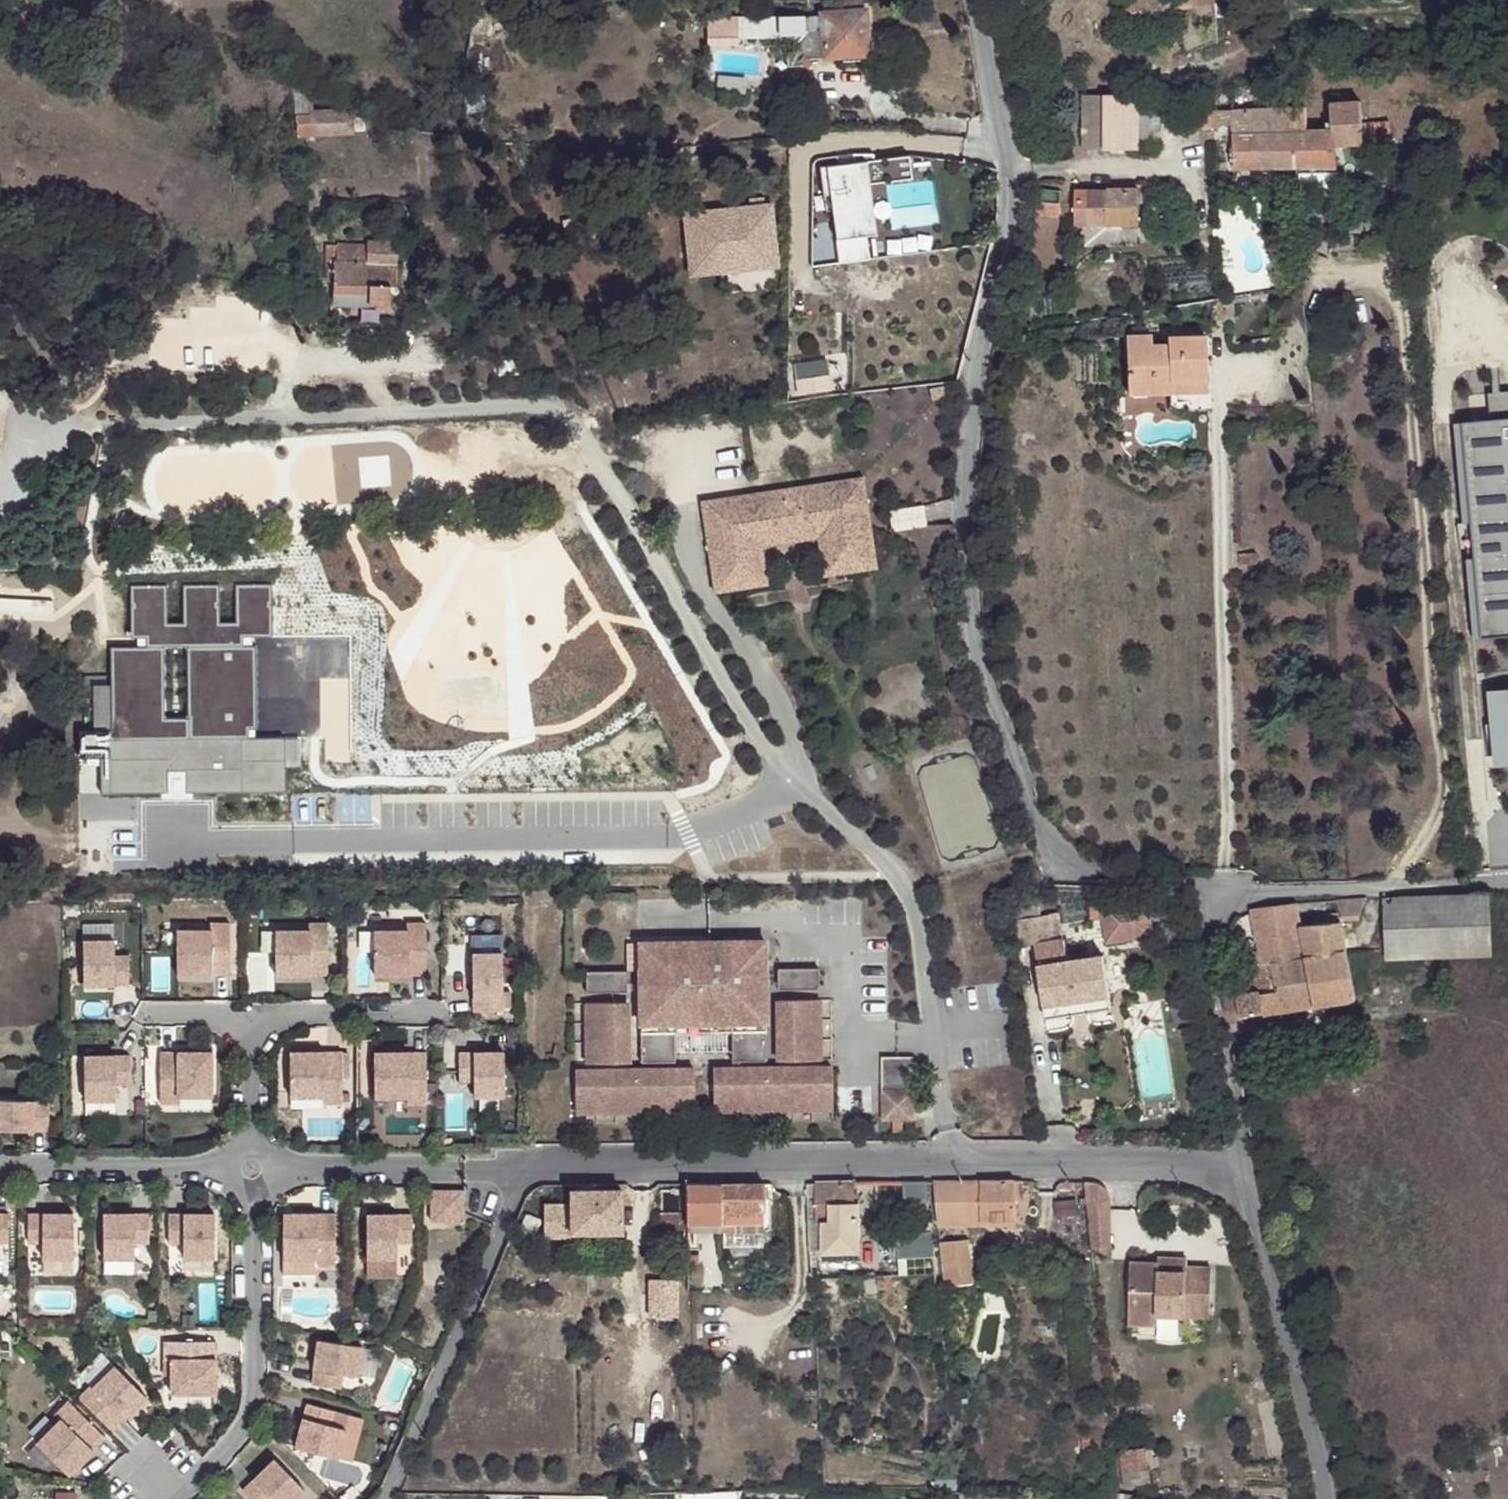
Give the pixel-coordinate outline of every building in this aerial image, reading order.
[(824,55),(839,55),(850,54),(850,61),(870,60),(875,57),(874,42),(868,42),(866,8),(861,7),(860,0),(820,0),(824,55)] [(1234,6),(1234,0),(1124,0),(1126,16),(1234,6)] [(777,39),(777,17),(735,17),(735,11),(726,11),(726,30),(734,30),(735,39),(777,39)] [(313,116),(308,96),(291,89),(293,133),(311,132),(312,137),(353,134),(351,113),(313,116)] [(1162,150),(1161,99),(1108,100),(1109,151),(1162,150)] [(1085,100),(1086,151),(1109,151),(1108,100),(1085,100)] [(1306,110),(1297,112),(1200,114),(1199,109),(1193,110),(1194,114),(1174,115),(1174,132),(1211,130),(1233,125),(1233,171),(1339,170),(1339,149),(1390,146),(1389,135),(1389,126),(1362,127),(1360,105),(1330,107),(1330,108),(1331,133),(1307,133),(1306,110)] [(1311,110),(1306,110),(1307,133),(1331,133),(1330,108),(1325,110),(1325,106),(1311,106),(1311,110)] [(1389,135),(1390,146),(1407,145),(1407,134),(1389,135)] [(911,151),(819,163),(823,192),(831,191),(841,260),(872,256),(869,234),(878,232),(870,180),(914,174),(911,151)] [(1365,160),(1366,173),(1376,171),(1374,159),(1365,160)] [(1030,275),(1052,278),(1063,193),(1041,191),(1030,275)] [(1074,193),(1075,226),(1139,224),(1139,191),(1074,193)] [(768,206),(714,212),(722,268),(775,261),(768,206)] [(367,294),(367,305),(389,305),(390,288),(397,289),(398,265),(394,265),(394,243),(367,243),(367,248),(325,247),(324,283),(332,283),(332,292),(367,294)] [(332,304),(367,305),(367,294),(332,292),(332,304)] [(1212,398),(1210,337),(1171,339),(1171,346),(1156,347),(1156,337),(1131,338),(1132,401),(1212,398)] [(805,390),(835,384),(834,371),(831,355),(800,361),(805,390)] [(834,371),(835,384),(836,390),(852,387),(852,371),(834,371)] [(949,376),(937,379),(940,391),(952,388),(949,376)] [(1493,422),(1507,421),(1507,396),(1491,397),(1493,422)] [(1493,422),(1464,424),(1469,524),(1479,524),(1481,558),(1470,558),(1474,640),(1507,638),(1507,421),(1493,422)] [(744,504),(697,512),(711,602),(741,597),(744,565),(743,557),(759,555),(765,594),(820,585),(814,546),(873,537),(863,474),(742,493),(744,504)] [(744,504),(742,493),(696,500),(697,512),(744,504)] [(887,509),(890,528),(925,523),(921,502),(887,509)] [(873,537),(814,546),(820,585),(879,576),(873,537)] [(744,565),(741,597),(765,594),(759,555),(743,557),(744,565)] [(1263,562),(1259,558),(1244,559),(1244,569),(1260,568),(1263,562)] [(223,583),(185,584),(186,621),(170,621),(170,584),(130,585),(130,635),(152,635),(152,650),(116,650),(116,726),(79,726),(79,754),(103,754),(103,790),(282,788),(281,735),(259,734),(259,648),(241,648),(241,636),(275,637),(274,583),(240,583),(240,620),(224,621),(223,583)] [(373,624),(372,649),(403,651),(405,626),(373,624)] [(1493,693),(1496,752),(1507,751),(1507,692),(1493,693)] [(1043,916),(1040,896),(1024,904),(1029,938),(1036,947),(1064,942),(1061,914),(1051,916),(1051,914),(1043,916)] [(1388,897),(1390,949),(1491,947),(1491,908),(1494,909),(1495,896),(1388,897)] [(1365,898),(1337,900),(1343,918),(1359,918),(1365,898)] [(1221,997),(1225,1016),(1240,1016),(1356,1000),(1341,924),(1338,924),(1337,916),(1328,916),(1324,901),(1295,903),(1250,909),(1258,950),(1249,953),(1258,989),(1221,997)] [(1161,910),(1151,911),(1155,937),(1165,936),(1161,910)] [(1155,937),(1151,911),(1122,916),(1126,942),(1155,937)] [(209,933),(177,933),(177,978),(230,977),(229,925),(209,925),(209,933)] [(308,932),(275,932),(275,977),(328,977),(328,925),(308,925),(308,932)] [(373,977),(425,977),(425,925),(407,925),(407,932),(373,932),(373,977)] [(1065,942),(1064,942),(1036,947),(1039,968),(1068,962),(1065,942)] [(765,943),(640,944),(642,1065),(665,1064),(664,1034),(743,1033),(743,1063),(767,1063),(765,943)] [(114,944),(84,944),(85,987),(129,987),(129,959),(114,959),(114,944)] [(502,957),(472,957),(473,1014),(503,1014),(502,957)] [(1104,957),(1068,962),(1039,968),(1045,1008),(1087,1001),(1089,1013),(1112,1009),(1104,957)] [(820,970),(778,971),(778,992),(820,992),(820,970)] [(628,973),(586,974),(587,995),(628,995),(628,973)] [(1047,1021),(1089,1013),(1087,1001),(1045,1008),(1047,1021)] [(820,1002),(778,1003),(779,1063),(821,1062),(820,1002)] [(628,1005),(587,1005),(587,1065),(629,1065),(628,1005)] [(664,1034),(665,1064),(676,1064),(676,1043),(732,1042),(732,1063),(743,1063),(743,1033),(664,1034)] [(213,1052),(161,1053),(162,1106),(182,1106),(182,1098),(214,1097),(213,1052)] [(343,1054),(290,1054),(290,1099),(323,1099),(323,1106),(343,1106),(343,1054)] [(427,1054),(375,1054),(374,1099),(408,1099),(408,1105),(426,1106),(427,1054)] [(503,1054),(458,1054),(459,1082),(474,1082),(474,1098),(504,1097),(503,1054)] [(86,1102),(116,1102),(116,1087),(131,1087),(130,1059),(85,1060),(86,1102)] [(882,1060),(883,1109),(915,1109),(914,1059),(882,1060)] [(833,1070),(714,1071),(714,1113),(833,1111),(833,1088),(833,1070)] [(695,1071),(576,1073),(576,1114),(695,1113),(695,1071)] [(49,1132),(51,1102),(0,1101),(0,1131),(49,1132)] [(915,1109),(883,1109),(883,1122),(915,1122),(915,1109)] [(1016,1183),(931,1184),(935,1228),(980,1230),(981,1223),(1016,1223),(1016,1205),(1016,1183)] [(765,1223),(765,1184),(688,1185),(687,1190),(688,1213),(688,1223),(765,1223)] [(855,1184),(809,1184),(812,1252),(831,1251),(832,1254),(860,1253),(859,1205),(855,1205),(855,1184)] [(904,1184),(905,1203),(919,1203),(921,1234),(898,1235),(898,1259),(933,1258),(925,1184),(904,1184)] [(1101,1185),(1083,1185),(1090,1251),(1110,1251),(1110,1200),(1106,1192),(1101,1185)] [(622,1190),(605,1190),(577,1190),(573,1190),(573,1202),(572,1229),(572,1233),(622,1233),(622,1190)] [(435,1216),(435,1191),(431,1191),(430,1222),(464,1222),(464,1216),(435,1216)] [(464,1191),(435,1191),(435,1216),(464,1216),(464,1208),(464,1191)] [(572,1229),(573,1202),(558,1203),(558,1230),(572,1229)] [(681,1230),(682,1213),(663,1213),(662,1230),(681,1230)] [(9,1215),(0,1215),(0,1244),(9,1244),(9,1215)] [(74,1215),(29,1215),(29,1244),(44,1244),(44,1259),(74,1259),(74,1215)] [(150,1244),(150,1215),(105,1215),(105,1259),(135,1259),(135,1244),(150,1244)] [(215,1215),(170,1215),(170,1244),(185,1244),(185,1259),(215,1259),(215,1215)] [(336,1215),(284,1215),(284,1260),(317,1260),(317,1267),(336,1267),(336,1215)] [(412,1215),(367,1215),(367,1259),(397,1259),(398,1245),(412,1245),(412,1215)] [(981,1223),(980,1230),(1014,1231),(1016,1223),(981,1223)] [(939,1241),(944,1279),(954,1277),(955,1295),(971,1294),(969,1275),(971,1276),(967,1239),(939,1241)] [(397,1259),(367,1259),(367,1279),(398,1279),(397,1259)] [(666,1282),(677,1283),(676,1262),(662,1262),(662,1282),(666,1282)] [(1158,1264),(1158,1267),(1159,1267),(1159,1274),(1185,1275),(1185,1270),(1186,1270),(1186,1265),(1158,1264)] [(1158,1267),(1131,1266),(1129,1326),(1157,1327),(1157,1317),(1209,1319),(1211,1271),(1186,1270),(1185,1270),(1185,1275),(1159,1274),(1159,1267),(1158,1267)] [(676,1308),(677,1283),(666,1282),(666,1307),(676,1308)] [(319,1341),(313,1386),(341,1390),(343,1375),(358,1377),(362,1347),(319,1341)] [(217,1342),(164,1342),(164,1362),(172,1362),(172,1392),(217,1392),(217,1342)] [(146,1398),(114,1366),(93,1387),(91,1386),(79,1398),(113,1431),(146,1398)] [(106,1439),(68,1402),(54,1416),(60,1421),(38,1443),(70,1474),(106,1439)] [(304,1404),(292,1447),(334,1459),(342,1430),(328,1426),(332,1411),(304,1404)] [(1142,1451),(1120,1453),(1122,1471),(1144,1469),(1142,1451)] [(243,1491),(251,1498),(297,1498),(305,1491),(275,1460),(243,1491)]
